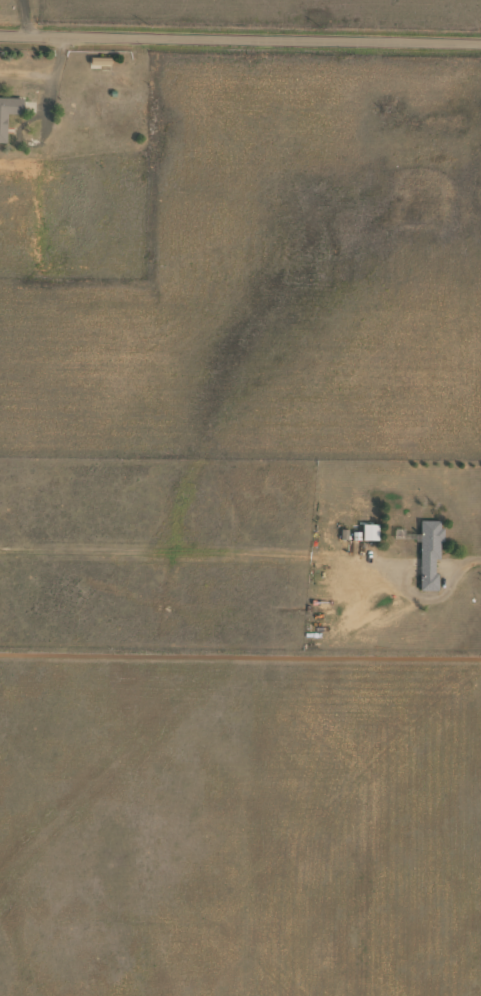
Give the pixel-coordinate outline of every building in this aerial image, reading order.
[(0,99),(0,144),(6,144),(7,114),(23,115),(23,99),(0,99)] [(420,592),(437,592),(437,560),(442,560),(442,522),(420,522),(420,592)] [(377,541),(377,527),(363,527),(363,541),(377,541)]
